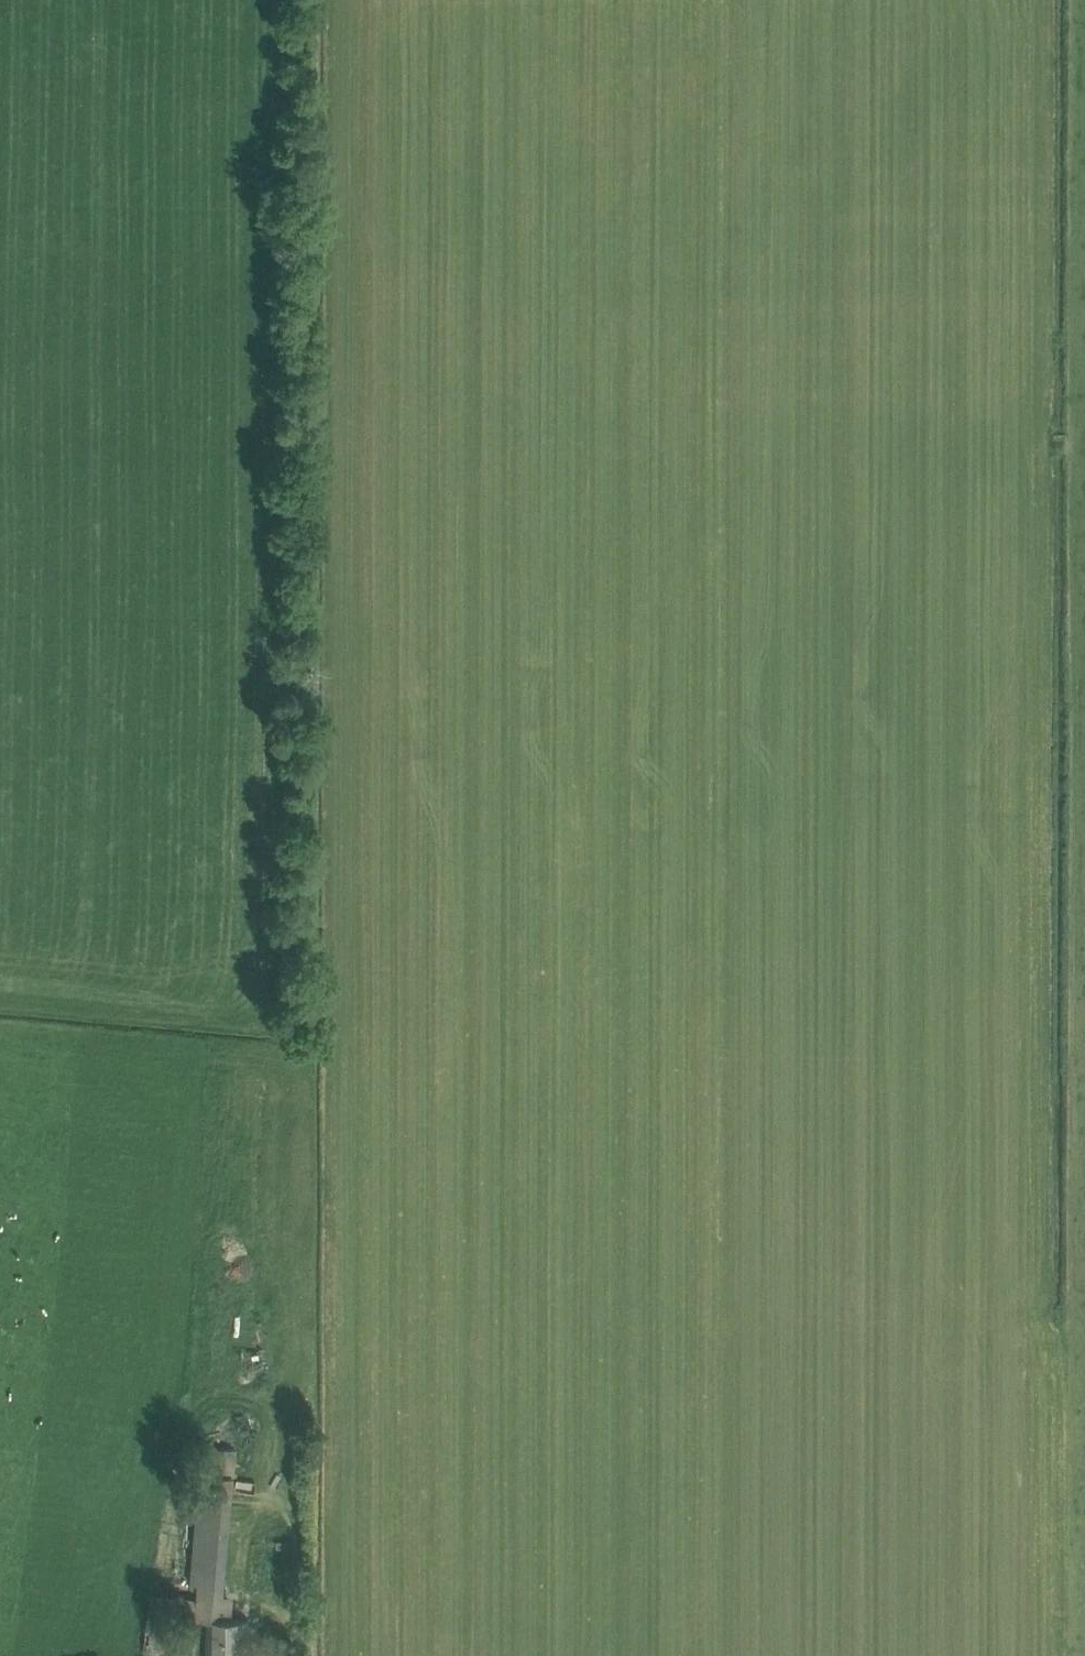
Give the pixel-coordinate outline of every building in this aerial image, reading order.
[(207,1655),(249,1655),(250,1617),(235,1617),(235,1597),(231,1592),(224,1591),(237,1447),(209,1445),(207,1468),(201,1467),(192,1579),(199,1580),(197,1616),(208,1616),(207,1655)] [(144,1648),(188,1654),(190,1639),(193,1620),(149,1613),(144,1648)]
